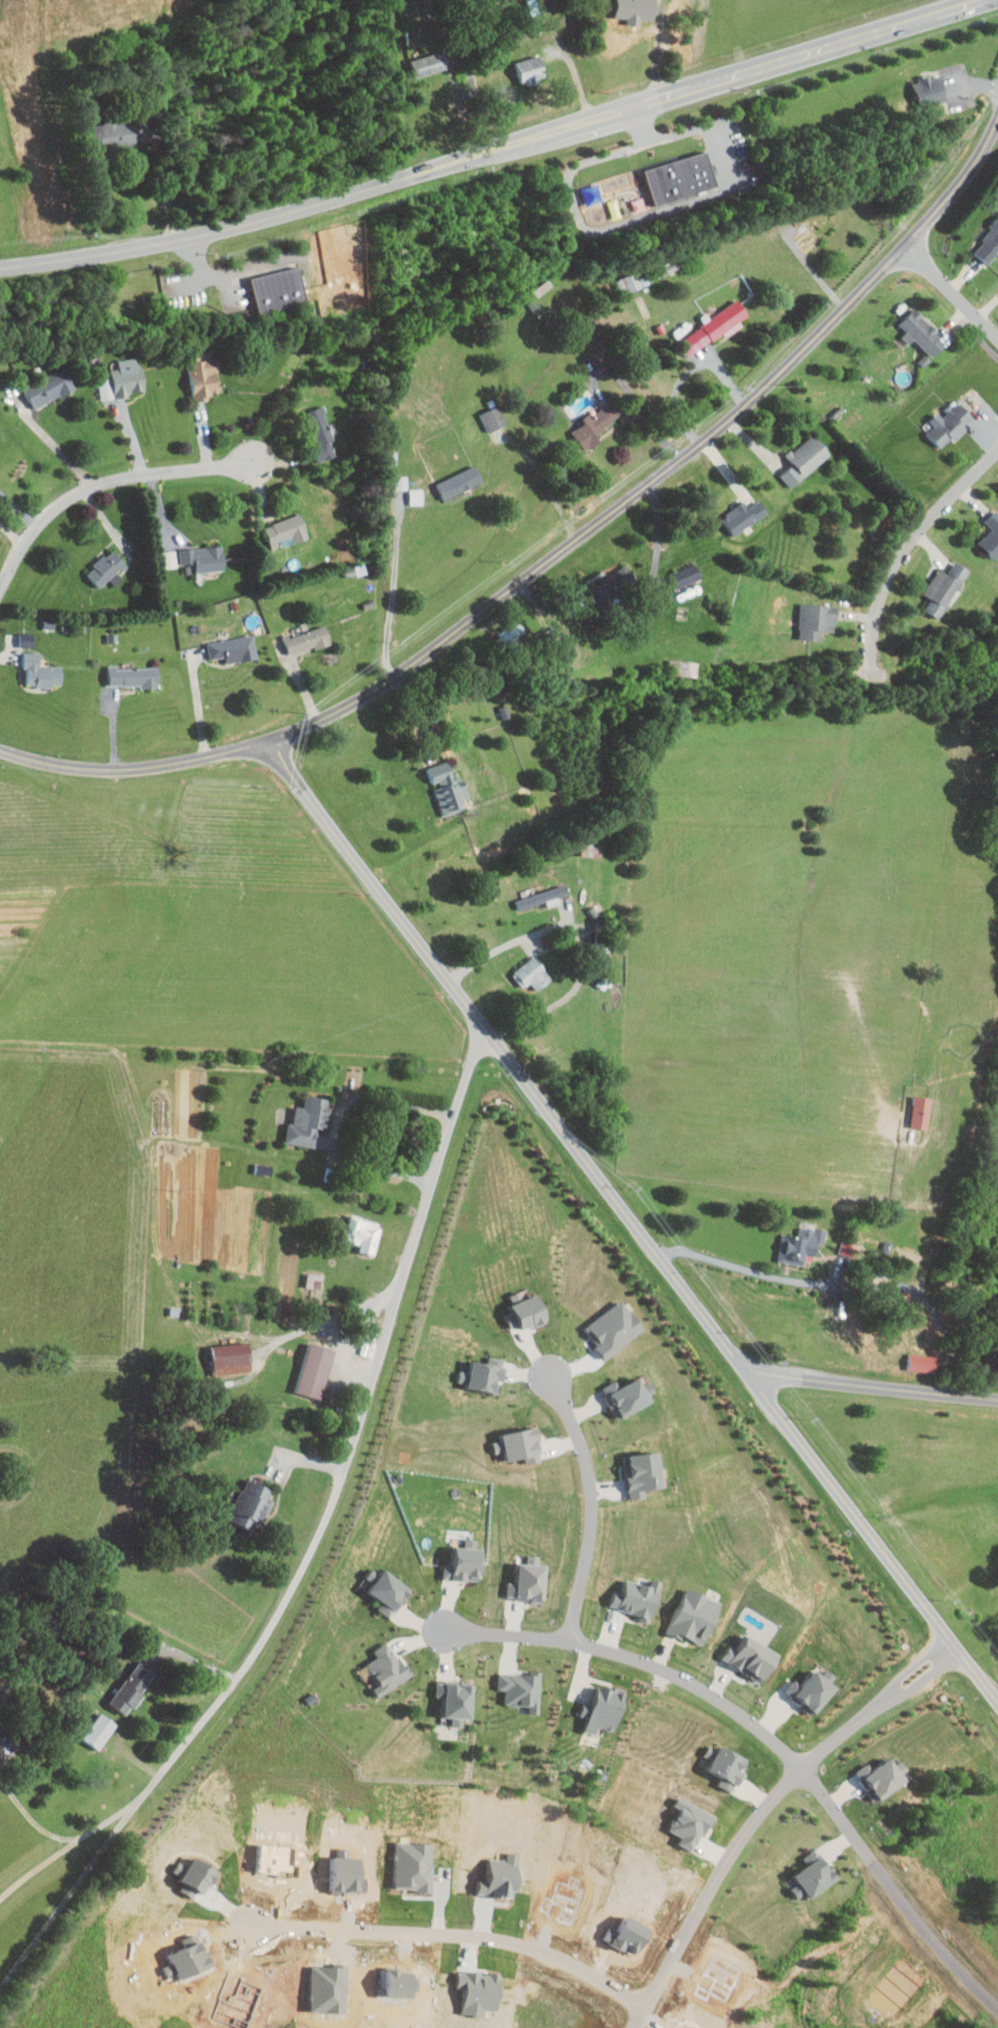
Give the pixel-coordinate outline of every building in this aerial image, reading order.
[(449,68),(444,50),(411,59),(416,77),(449,68)] [(515,62),(522,85),(547,77),(540,54),(515,62)] [(940,75),(934,78),(932,74),(913,81),(923,108),(949,99),(940,75)] [(92,124),(92,144),(136,145),(136,118),(105,118),(105,124),(92,124)] [(644,171),(707,152),(718,188),(656,207),(644,171)] [(973,250),(989,264),(997,254),(997,220),(973,250)] [(252,277),(261,315),(308,304),(300,266),(252,277)] [(623,295),(644,285),(637,270),(616,280),(623,295)] [(566,298),(552,284),(541,295),(538,292),(527,303),(544,319),(566,298)] [(687,335),(698,351),(750,314),(739,299),(687,335)] [(916,338),(934,356),(947,344),(936,333),(939,331),(916,307),(900,323),(907,331),(903,335),(910,343),(916,338)] [(201,359),(201,352),(190,352),(193,400),(212,399),(211,392),(220,392),(218,358),(201,359)] [(101,399),(146,392),(143,365),(138,366),(137,357),(118,360),(119,368),(111,369),(112,378),(98,380),(101,399)] [(76,389),(66,368),(25,388),(35,408),(76,389)] [(573,430),(585,450),(601,441),(596,433),(623,416),(613,400),(583,418),(586,423),(573,430)] [(489,432),(508,424),(500,405),(481,414),(489,432)] [(305,413),(319,448),(314,451),(319,463),(337,456),(331,441),(335,440),(321,406),(305,413)] [(832,453),(814,432),(787,456),(794,464),(781,475),(793,488),(832,453)] [(485,482),(478,465),(437,482),(444,499),(485,482)] [(396,489),(408,489),(408,476),(396,476),(396,489)] [(425,504),(424,489),(410,489),(411,504),(425,504)] [(750,507),(747,502),(722,516),(733,535),(770,513),(762,500),(750,507)] [(997,554),(997,510),(985,520),(993,530),(980,540),(993,557),(997,554)] [(272,550),(310,537),(302,513),(264,526),(272,550)] [(225,569),(222,544),(179,550),(181,565),(185,565),(187,574),(225,569)] [(124,579),(118,571),(127,565),(115,549),(86,570),(99,588),(111,579),(115,585),(124,579)] [(163,568),(178,567),(177,550),(162,551),(163,568)] [(939,567),(925,595),(931,598),(926,608),(944,618),(969,567),(956,560),(949,573),(939,567)] [(679,589),(704,578),(697,562),(672,574),(679,589)] [(591,589),(603,606),(638,582),(627,565),(591,589)] [(821,641),(822,632),(836,632),(837,605),(801,603),(800,640),(821,641)] [(528,632),(517,619),(499,635),(510,648),(528,632)] [(333,643),(328,625),(284,637),(289,655),(333,643)] [(35,647),(35,634),(21,634),(21,647),(35,647)] [(207,643),(210,660),(226,657),(228,664),(259,658),(254,634),(207,643)] [(40,665),(40,652),(24,651),(24,669),(28,670),(27,686),(63,686),(63,666),(40,665)] [(669,675),(698,676),(699,661),(670,660),(669,675)] [(109,668),(109,686),(141,685),(141,688),(160,688),(159,666),(109,668)] [(444,816),(467,810),(464,799),(471,797),(467,781),(458,784),(451,761),(428,767),(433,786),(435,786),(444,816)] [(569,895),(566,885),(517,899),(519,909),(569,895)] [(538,991),(554,980),(537,956),(513,973),(524,988),(532,982),(538,991)] [(316,1148),(319,1127),(326,1128),(330,1099),(306,1096),(304,1107),(296,1106),(294,1124),(289,1123),(286,1144),(316,1148)] [(912,1127),(929,1129),(932,1098),(915,1096),(912,1127)] [(255,1174),(273,1175),(274,1166),(256,1164),(255,1174)] [(376,1257),(384,1224),(351,1216),(345,1241),(362,1245),(360,1252),(376,1257)] [(805,1266),(807,1254),(818,1256),(820,1244),(826,1245),(828,1230),(817,1228),(818,1223),(801,1221),(799,1237),(783,1235),(778,1262),(805,1266)] [(324,1274),(308,1273),(307,1288),(323,1288),(324,1274)] [(510,1329),(520,1326),(522,1330),(548,1322),(540,1295),(531,1298),(528,1290),(508,1296),(514,1312),(506,1315),(510,1329)] [(250,1343),(213,1345),(215,1375),(251,1373),(250,1343)] [(297,1394),(323,1400),(334,1349),(308,1343),(297,1394)] [(937,1373),(939,1356),(910,1352),(908,1369),(937,1373)] [(469,1389),(499,1394),(500,1381),(503,1381),(506,1359),(489,1356),(488,1364),(473,1362),(471,1373),(461,1371),(459,1383),(469,1384),(469,1389)] [(651,1381),(644,1384),(640,1377),(605,1394),(617,1419),(654,1400),(651,1393),(656,1390),(651,1381)] [(507,1460),(525,1456),(527,1463),(544,1459),(536,1425),(502,1432),(504,1439),(494,1441),(496,1452),(505,1450),(507,1460)] [(272,1499),(269,1497),(273,1487),(247,1476),(228,1519),(258,1531),(272,1499)] [(482,1580),(483,1546),(454,1546),(454,1562),(445,1562),(444,1578),(482,1580)] [(547,1564),(535,1563),(536,1554),(529,1554),(528,1563),(518,1562),(518,1582),(508,1582),(507,1598),(545,1600),(547,1564)] [(383,1600),(378,1609),(394,1618),(412,1585),(383,1569),(381,1573),(371,1567),(360,1587),(383,1600)] [(724,1602),(689,1586),(668,1631),(680,1637),(681,1633),(704,1644),(724,1602)] [(781,1653),(747,1633),(737,1649),(731,1645),(722,1658),(763,1682),(781,1653)] [(411,1676),(391,1640),(374,1650),(378,1657),(365,1664),(373,1678),(369,1680),(378,1695),(411,1676)] [(111,1704),(127,1713),(131,1705),(135,1707),(157,1671),(138,1659),(111,1704)] [(540,1713),(542,1673),(500,1672),(499,1689),(506,1689),(505,1704),(519,1705),(530,1705),(529,1713),(540,1713)] [(473,1718),(475,1684),(438,1682),(437,1697),(446,1697),(445,1716),(453,1716),(452,1725),(463,1725),(464,1717),(473,1718)] [(617,1731),(626,1691),(597,1684),(593,1703),(584,1701),(581,1716),(588,1718),(585,1731),(597,1734),(599,1727),(617,1731)] [(101,1750),(117,1722),(100,1712),(84,1740),(101,1750)] [(869,1763),(857,1773),(871,1791),(894,1774),(884,1761),(874,1769),(869,1763)] [(840,1877),(823,1854),(795,1875),(812,1897),(840,1877)] [(790,1890),(797,1899),(807,1891),(800,1882),(790,1890)]
